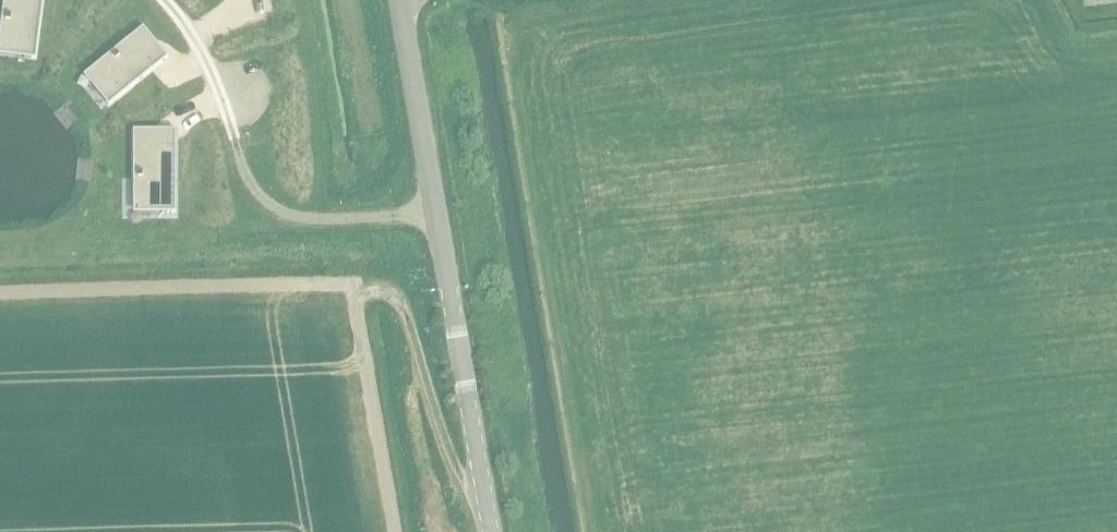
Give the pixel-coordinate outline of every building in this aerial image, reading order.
[(2,46),(35,51),(36,51),(43,0),(3,0),(4,0),(4,6),(7,7),(6,15),(5,15),(4,21),(5,21),(2,46)] [(112,57),(92,73),(113,99),(114,100),(163,61),(161,59),(161,60),(152,49),(157,45),(153,41),(154,40),(143,26),(125,41),(125,42),(121,45),(123,48),(116,54),(116,53),(111,57),(112,57)] [(154,129),(133,129),(133,149),(137,149),(138,173),(137,173),(137,179),(137,205),(174,205),(176,205),(176,136),(173,136),(160,136),(160,130),(154,130),(154,129)]
